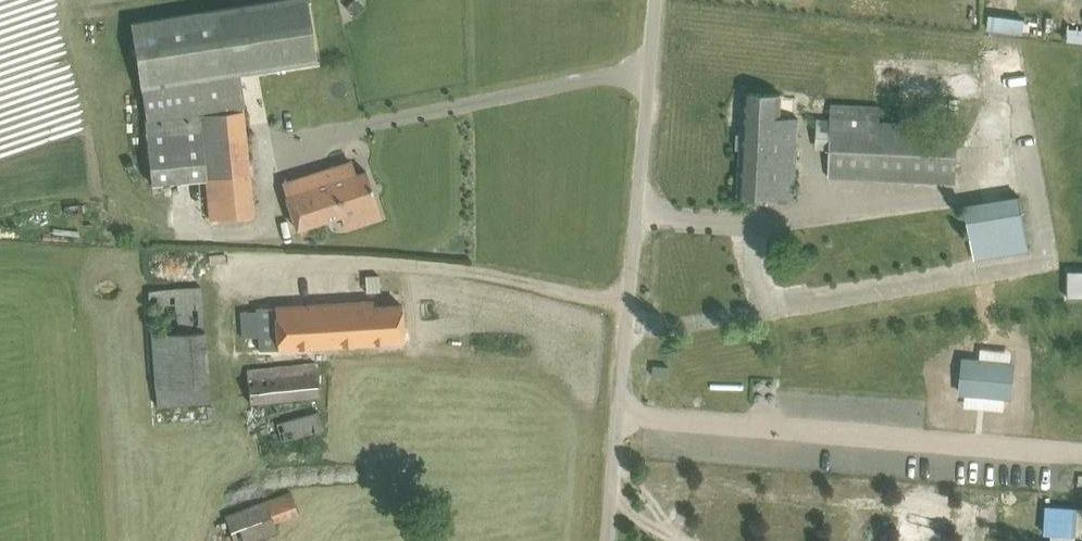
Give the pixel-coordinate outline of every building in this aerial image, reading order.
[(318,59),(309,0),(269,0),(132,22),(142,87),(147,119),(146,120),(151,183),(207,177),(207,183),(215,183),(219,227),(255,224),(244,110),(243,110),(242,104),(245,104),(240,71),(318,59)] [(990,15),(989,28),(1023,33),(1025,19),(990,15)] [(884,62),(881,106),(917,107),(915,64),(884,62)] [(745,91),(739,196),(794,199),(799,118),(780,117),(782,93),(767,93),(745,91)] [(880,122),(881,106),(832,103),(831,119),(818,119),(817,147),(830,148),(829,176),(956,182),(958,125),(880,122)] [(282,183),(296,227),(342,213),(346,227),(381,216),(366,170),(356,173),(352,162),(331,168),(321,171),(282,183)] [(967,203),(964,203),(973,256),(1028,249),(1019,193),(966,202),(967,203)] [(1068,297),(1081,297),(1081,270),(1068,270),(1068,297)] [(380,290),(379,275),(365,276),(366,291),(380,290)] [(148,290),(157,407),(210,403),(202,287),(148,290)] [(401,303),(372,305),(372,300),(257,307),(257,309),(240,310),(242,336),(258,335),(259,349),(403,340),(401,303)] [(1017,361),(964,356),(960,393),(1013,399),(1017,361)] [(246,369),(250,402),(319,395),(315,362),(246,369)] [(654,365),(653,375),(668,376),(669,366),(654,365)] [(275,423),(280,442),(323,429),(318,411),(275,423)] [(233,540),(251,540),(277,531),(274,523),(297,514),(288,492),(223,516),(233,540)]
